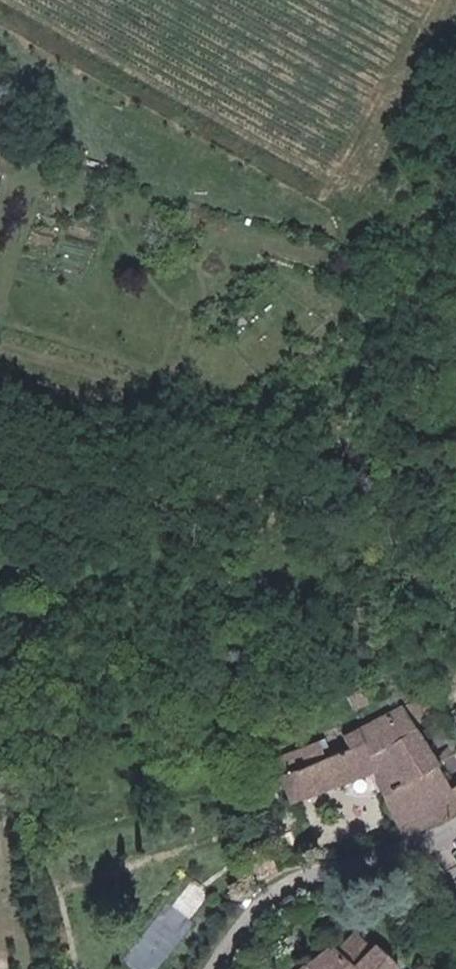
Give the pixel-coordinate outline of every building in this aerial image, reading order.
[(344,694),(353,709),(367,702),(358,686),(344,694)] [(398,834),(455,806),(455,779),(448,784),(400,701),(336,737),(340,746),(314,756),(309,745),(265,760),(285,803),(371,770),(398,834)] [(398,966),(373,943),(368,948),(353,933),(336,951),(329,944),(306,968),(394,968),(398,966)]
